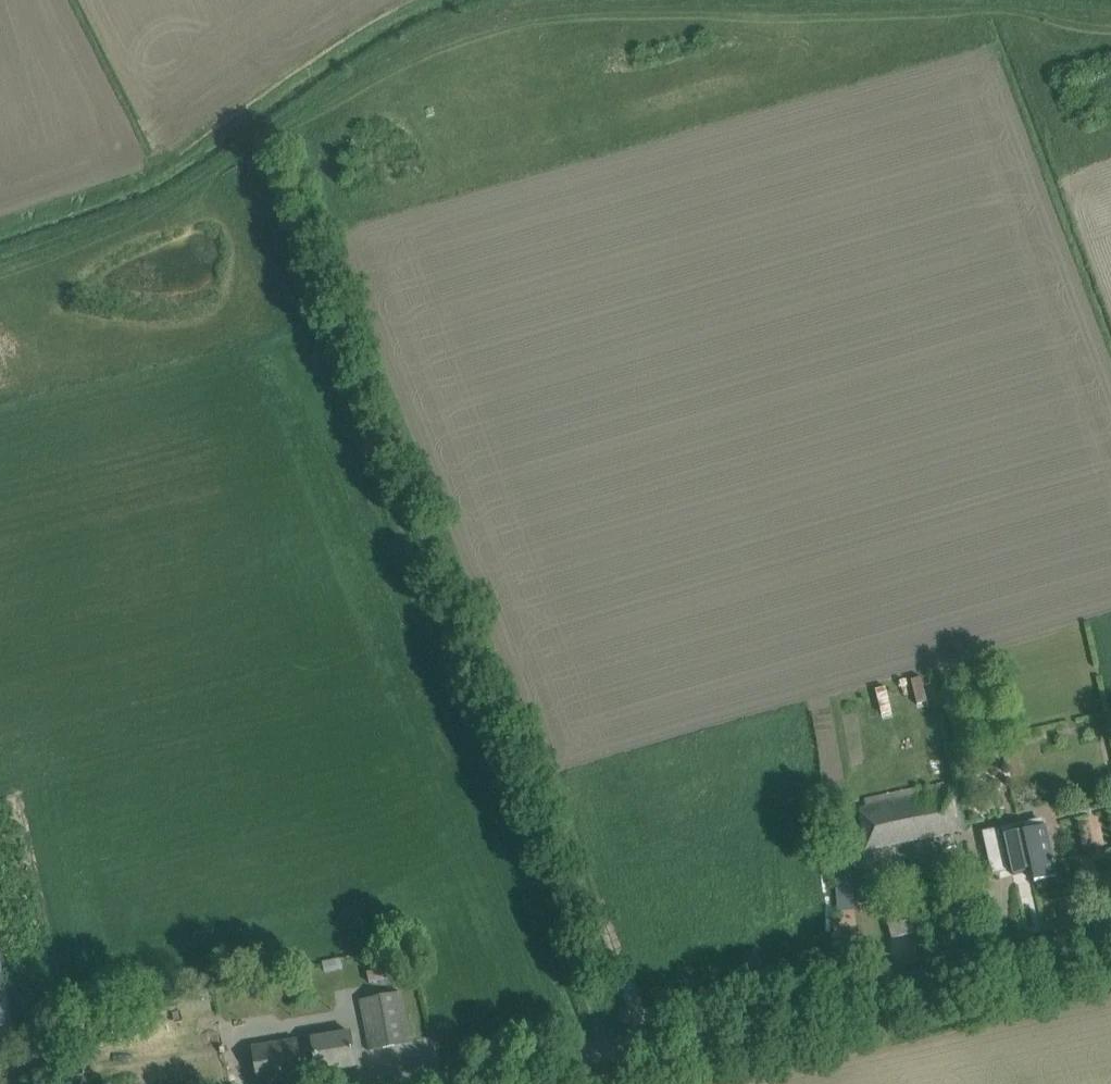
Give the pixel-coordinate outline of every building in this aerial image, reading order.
[(966,829),(962,808),(957,786),(858,806),(867,850),(966,829)] [(1025,866),(1031,864),(1035,881),(1058,876),(1055,863),(1057,863),(1056,859),(1054,860),(1046,825),(1043,826),(1042,820),(1004,828),(994,830),(995,836),(986,839),(994,873),(1012,869),(1013,875),(1026,872),(1025,866)] [(835,871),(838,911),(856,910),(852,869),(835,871)] [(914,919),(889,925),(892,937),(917,932),(914,919)] [(0,954),(0,1025),(14,1022),(0,954)] [(342,966),(341,958),(325,962),(326,969),(342,966)] [(410,1041),(405,1020),(400,993),(359,1002),(370,1050),(410,1041)] [(357,1066),(353,1044),(350,1028),(312,1034),(313,1042),(298,1044),(297,1035),(253,1043),(260,1082),(303,1075),(302,1068),(317,1066),(318,1072),(357,1066)]
